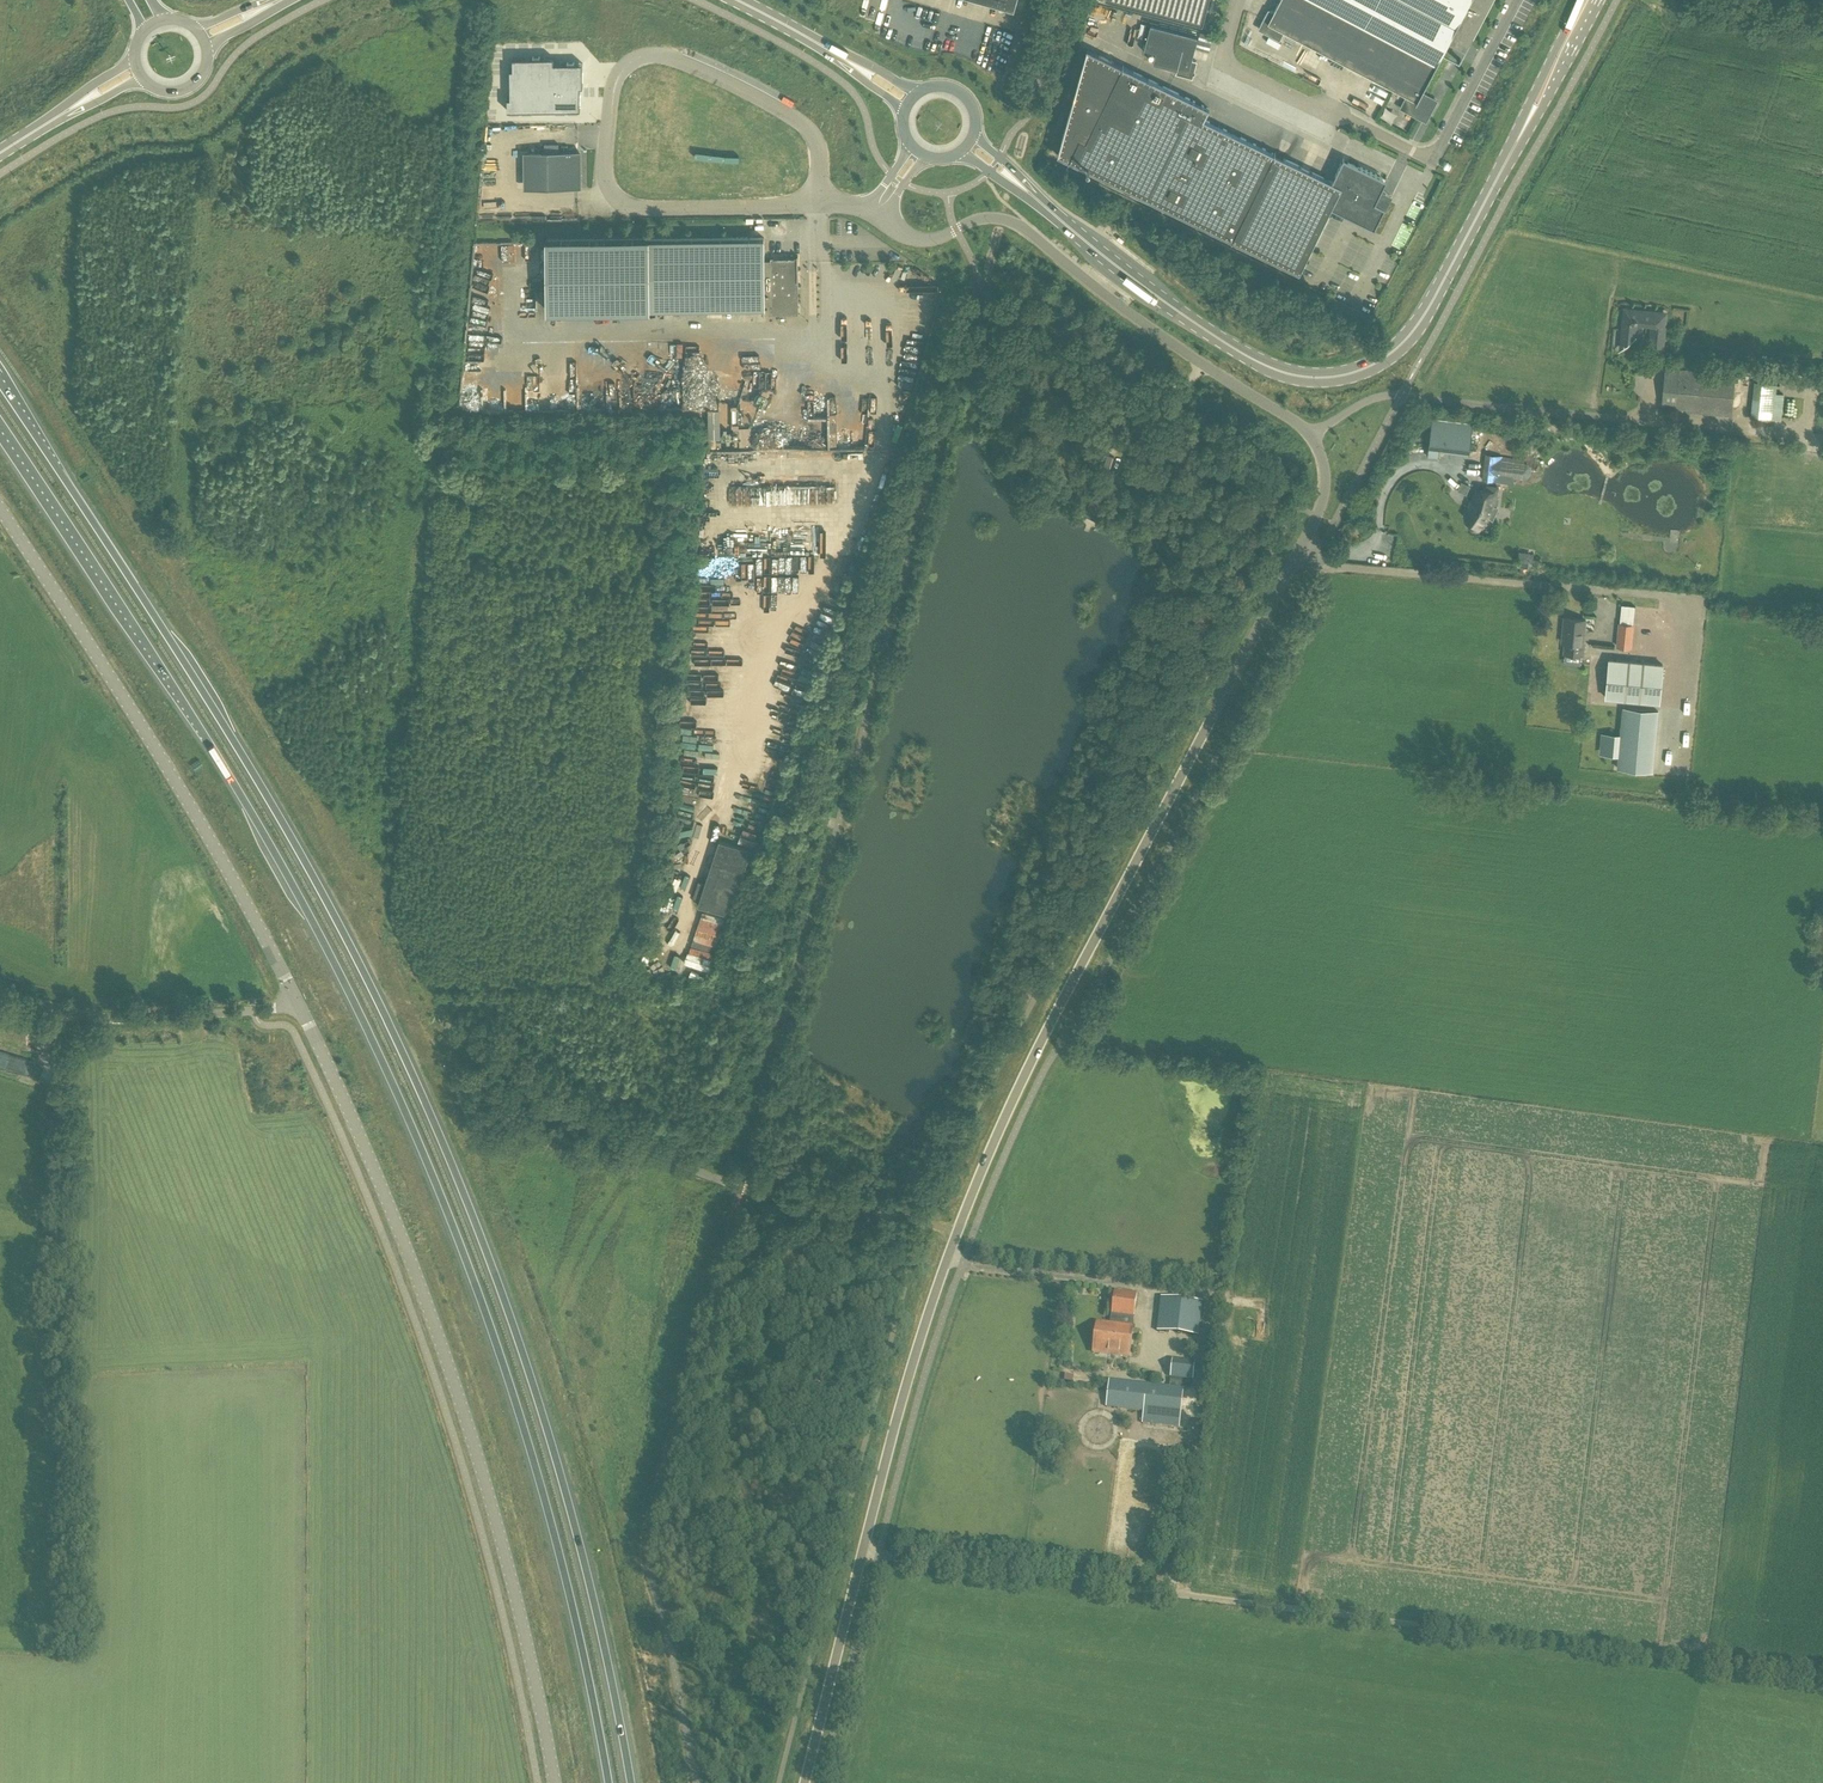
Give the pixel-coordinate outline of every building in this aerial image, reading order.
[(1017,0),(979,0),(1014,10),(1017,0)] [(1142,0),(1114,0),(1114,2),(1140,9),(1142,0)] [(1274,12),(1272,11),(1267,12),(1260,25),(1262,31),(1276,38),(1282,37),(1285,31),(1406,95),(1402,104),(1403,110),(1423,120),(1428,119),(1437,103),(1435,98),(1423,91),(1450,42),(1460,47),(1464,41),(1470,44),(1493,0),(1280,0),(1274,12)] [(1094,19),(1090,29),(1117,42),(1122,31),(1094,19)] [(1195,75),(1196,71),(1195,71),(1197,61),(1192,60),(1198,36),(1151,24),(1145,48),(1156,51),(1153,63),(1177,69),(1176,74),(1193,78),(1194,75),(1195,75)] [(1200,32),(1195,51),(1209,54),(1213,35),(1200,32)] [(1058,155),(1075,163),(1299,273),(1300,273),(1332,207),(1375,228),(1385,208),(1388,201),(1378,197),(1382,189),(1387,179),(1344,158),(1332,181),(1205,119),(1210,108),(1169,88),(1123,66),(1087,48),(1058,155)] [(544,110),(581,110),(581,87),(583,87),(583,63),(554,63),(554,57),(521,58),(513,58),(514,69),(510,69),(510,99),(508,99),(508,111),(544,111),(544,110)] [(531,188),(579,188),(578,151),(530,151),(531,188)] [(797,257),(771,258),(771,260),(764,260),(764,238),(649,239),(649,237),(547,239),(548,311),(650,310),(650,308),(765,307),(765,304),(768,304),(768,314),(799,313),(799,301),(798,255),(797,255),(797,257)] [(1661,353),(1665,313),(1626,309),(1622,349),(1634,339),(1635,323),(1653,325),(1651,341),(1661,353)] [(1732,415),(1736,374),(1736,373),(1680,368),(1681,359),(1666,358),(1665,367),(1664,374),(1661,409),(1732,415)] [(1797,387),(1798,374),(1786,374),(1785,387),(1797,387)] [(1750,417),(1772,419),(1781,420),(1784,394),(1775,393),(1776,384),(1754,381),(1750,417)] [(1797,415),(1801,401),(1794,399),(1790,413),(1797,415)] [(1432,419),(1427,456),(1438,458),(1439,449),(1469,453),(1472,424),(1432,419)] [(1502,455),(1484,453),(1481,480),(1499,482),(1502,455)] [(1463,519),(1469,524),(1468,525),(1468,526),(1467,527),(1467,528),(1467,529),(1467,530),(1468,531),(1468,532),(1469,533),(1470,533),(1471,534),(1472,534),(1473,534),(1474,534),(1475,534),(1476,534),(1477,533),(1477,532),(1478,531),(1486,522),(1483,519),(1488,508),(1492,509),(1493,497),(1494,497),(1494,491),(1480,490),(1480,494),(1474,494),(1470,504),(1471,505),(1469,509),(1468,509),(1463,519)] [(1102,515),(1107,504),(1092,498),(1087,509),(1102,515)] [(730,532),(741,532),(741,520),(731,519),(730,532)] [(747,519),(746,540),(755,540),(755,520),(747,519)] [(724,540),(723,527),(715,527),(716,540),(724,540)] [(759,550),(781,549),(781,540),(776,540),(776,529),(758,529),(759,550)] [(1523,558),(1522,566),(1537,568),(1537,560),(1523,558)] [(804,586),(814,573),(806,568),(797,581),(804,586)] [(729,612),(730,600),(701,595),(699,608),(729,612)] [(776,619),(778,601),(770,600),(768,618),(776,619)] [(1584,655),(1585,643),(1584,643),(1586,619),(1565,617),(1562,642),(1566,642),(1564,653),(1584,655)] [(1633,624),(1619,622),(1616,647),(1632,648),(1634,624),(1633,624)] [(1659,703),(1663,665),(1632,662),(1610,660),(1607,681),(1606,697),(1659,703)] [(805,668),(802,677),(813,681),(817,673),(805,668)] [(1653,772),(1659,711),(1634,708),(1623,707),(1617,769),(1653,772)] [(780,737),(776,749),(785,752),(789,740),(780,737)] [(771,764),(768,772),(781,777),(784,769),(771,764)] [(713,775),(714,768),(701,767),(700,774),(713,775)] [(692,802),(692,811),(705,811),(705,802),(692,802)] [(731,916),(752,851),(720,840),(705,884),(698,882),(693,897),(700,899),(698,905),(731,916)] [(1821,916),(1816,952),(1815,961),(1822,962),(1822,916),(1821,916)] [(692,958),(687,970),(701,975),(706,963),(692,958)] [(1133,1327),(1134,1318),(1137,1293),(1115,1290),(1112,1316),(1110,1324),(1097,1323),(1093,1352),(1129,1356),(1133,1327)] [(1199,1336),(1203,1305),(1202,1305),(1202,1302),(1196,1301),(1161,1297),(1157,1330),(1179,1333),(1199,1336)] [(1228,1334),(1230,1318),(1216,1317),(1214,1332),(1228,1334)] [(1256,1337),(1257,1326),(1246,1325),(1246,1336),(1256,1337)] [(1197,1351),(1198,1341),(1187,1340),(1186,1350),(1197,1351)] [(1194,1380),(1196,1361),(1173,1359),(1171,1377),(1170,1386),(1109,1379),(1106,1407),(1143,1411),(1142,1424),(1179,1428),(1184,1388),(1183,1388),(1184,1379),(1194,1380)] [(1198,1390),(1199,1383),(1188,1382),(1187,1389),(1198,1390)]
